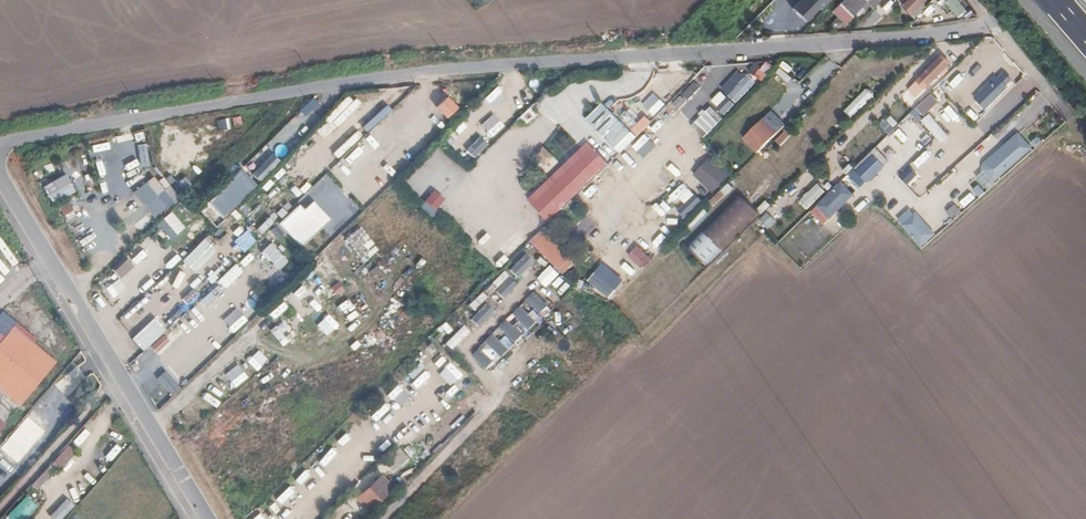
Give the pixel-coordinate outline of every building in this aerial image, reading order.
[(793,8),(808,22),(821,9),(822,10),(832,0),(801,0),(793,8)] [(864,0),(842,0),(841,2),(852,13),(865,1),(864,0)] [(883,18),(892,8),(883,0),(882,0),(874,9),(883,18)] [(905,7),(912,14),(926,0),(911,0),(905,7)] [(957,19),(967,13),(959,0),(945,0),(957,19)] [(949,63),(942,55),(909,89),(911,91),(915,96),(949,63)] [(766,82),(773,65),(763,61),(756,78),(766,82)] [(784,62),(775,73),(785,81),(794,69),(784,62)] [(740,68),(720,88),(736,103),(756,83),(740,68)] [(1006,87),(999,78),(988,89),(985,86),(979,91),(981,94),(976,99),(976,98),(968,104),(978,115),(985,108),(984,107),(994,98),(999,93),(1006,87)] [(864,88),(845,112),(854,119),(873,94),(864,88)] [(643,92),(629,104),(641,117),(655,106),(643,92)] [(1002,97),(999,93),(994,98),(997,101),(1002,97)] [(917,118),(938,103),(933,95),(912,110),(917,118)] [(436,107),(446,118),(457,108),(447,97),(436,107)] [(906,105),(901,99),(896,104),(906,115),(908,112),(914,107),(910,102),(906,105)] [(402,101),(389,115),(402,127),(415,113),(402,101)] [(586,118),(618,154),(635,139),(603,103),(586,118)] [(711,106),(691,125),(702,137),(722,118),(711,106)] [(336,110),(324,123),(336,134),(348,121),(336,110)] [(742,138),(756,152),(785,125),(771,110),(742,138)] [(494,114),(481,124),(491,137),(504,126),(494,114)] [(433,116),(422,126),(433,138),(443,128),(433,116)] [(956,116),(953,119),(946,126),(939,132),(945,139),(962,124),(956,116)] [(946,126),(953,119),(949,116),(942,121),(946,126)] [(217,119),(217,130),(230,130),(229,118),(217,119)] [(367,136),(379,149),(393,136),(381,124),(367,136)] [(782,146),(790,133),(784,129),(775,142),(782,146)] [(1018,132),(972,174),(987,190),(1033,148),(1018,132)] [(474,158),(488,145),(480,136),(465,149),(474,158)] [(412,159),(397,142),(384,153),(400,170),(412,159)] [(526,199),(548,222),(610,165),(588,142),(526,199)] [(626,159),(637,150),(634,145),(623,155),(626,159)] [(165,155),(157,159),(169,182),(176,178),(165,155)] [(872,155),(855,171),(867,183),(884,167),(872,155)] [(681,157),(672,167),(682,176),(691,167),(681,157)] [(728,176),(709,158),(693,175),(712,193),(728,176)] [(197,169),(201,174),(210,164),(205,160),(197,169)] [(753,186),(772,169),(767,164),(748,181),(753,186)] [(909,187),(920,176),(911,166),(899,176),(909,187)] [(65,174),(43,186),(52,204),(75,191),(65,174)] [(853,194),(859,189),(847,175),(841,181),(853,194)] [(152,176),(133,193),(145,206),(163,189),(152,176)] [(157,182),(173,202),(179,197),(163,177),(157,182)] [(177,182),(181,191),(191,186),(186,177),(177,182)] [(373,198),(379,189),(368,181),(362,189),(373,198)] [(853,195),(840,181),(815,205),(829,219),(853,195)] [(714,206),(735,187),(730,182),(710,202),(714,206)] [(817,183),(799,202),(807,210),(825,190),(817,183)] [(669,196),(675,203),(690,191),(684,184),(669,196)] [(424,201),(436,211),(445,199),(433,189),(424,201)] [(214,212),(209,217),(216,225),(238,205),(225,191),(208,206),(214,212)] [(249,192),(242,209),(254,213),(261,197),(249,192)] [(965,206),(975,197),(970,192),(960,202),(965,206)] [(703,232),(689,246),(704,262),(757,213),(743,198),(705,234),(703,232)] [(113,209),(118,215),(131,205),(126,199),(113,209)] [(64,217),(73,210),(66,200),(57,207),(64,217)] [(285,231),(300,247),(330,219),(313,200),(304,209),(299,204),(269,232),(277,239),(285,231)] [(445,213),(457,224),(468,212),(456,201),(445,213)] [(952,219),(961,212),(956,205),(947,211),(952,219)] [(921,248),(936,235),(911,207),(896,221),(921,248)] [(162,218),(175,235),(184,228),(172,211),(162,218)] [(759,221),(768,230),(776,221),(767,212),(759,221)] [(546,233),(534,245),(564,274),(576,262),(546,233)] [(280,269),(288,260),(269,243),(261,253),(280,269)] [(137,244),(128,254),(138,262),(146,251),(137,244)] [(637,245),(627,256),(641,269),(651,259),(637,245)] [(525,253),(509,270),(518,278),(534,261),(525,253)] [(329,279),(337,270),(321,256),(313,265),(329,279)] [(126,258),(113,270),(121,278),(134,266),(126,258)] [(235,264),(216,281),(224,289),(243,272),(235,264)] [(622,280),(601,264),(587,281),(607,298),(622,280)] [(546,287),(559,275),(550,265),(537,277),(546,287)] [(505,270),(490,282),(502,298),(517,286),(505,270)] [(338,296),(344,290),(337,282),(331,288),(338,296)] [(206,291),(214,299),(222,291),(214,283),(206,291)] [(549,305),(536,290),(526,299),(539,313),(549,305)] [(474,310),(487,296),(482,291),(468,305),(474,310)] [(479,327),(494,311),(486,303),(470,319),(479,327)] [(289,315),(299,326),(311,316),(302,305),(289,315)] [(521,305),(513,313),(529,329),(537,322),(521,305)] [(164,340),(160,336),(177,318),(166,308),(138,338),(153,352),(164,340)] [(515,343),(523,335),(507,319),(499,327),(515,343)] [(282,345),(294,335),(283,322),(271,332),(282,345)] [(0,355),(0,374),(33,401),(68,360),(27,324),(0,355)] [(463,325),(445,343),(452,349),(470,331),(463,325)] [(314,356),(330,347),(323,333),(306,341),(314,356)] [(501,358),(509,351),(494,333),(486,340),(501,358)] [(487,369),(494,361),(480,347),(472,356),(487,369)] [(266,366),(271,361),(260,348),(254,353),(266,366)] [(248,358),(214,389),(222,397),(246,376),(249,379),(259,370),(248,358)] [(166,371),(156,379),(171,396),(181,387),(166,371)] [(207,391),(200,395),(208,410),(215,407),(207,391)] [(193,402),(185,408),(195,422),(203,417),(193,402)] [(183,410),(177,416),(190,428),(195,422),(183,410)] [(15,424),(0,411),(0,441),(15,424)] [(48,431),(28,414),(0,445),(0,452),(16,466),(48,431)] [(76,448),(87,435),(82,431),(71,443),(76,448)] [(38,491),(75,453),(68,446),(31,484),(38,491)] [(381,463),(392,474),(409,459),(398,447),(381,463)] [(355,498),(369,513),(395,489),(382,474),(355,498)] [(8,518),(26,518),(37,507),(26,496),(6,517),(8,518)] [(280,513),(272,505),(261,516),(263,518),(274,518),(280,513)] [(306,518),(315,518),(321,513),(317,509),(306,518)]
